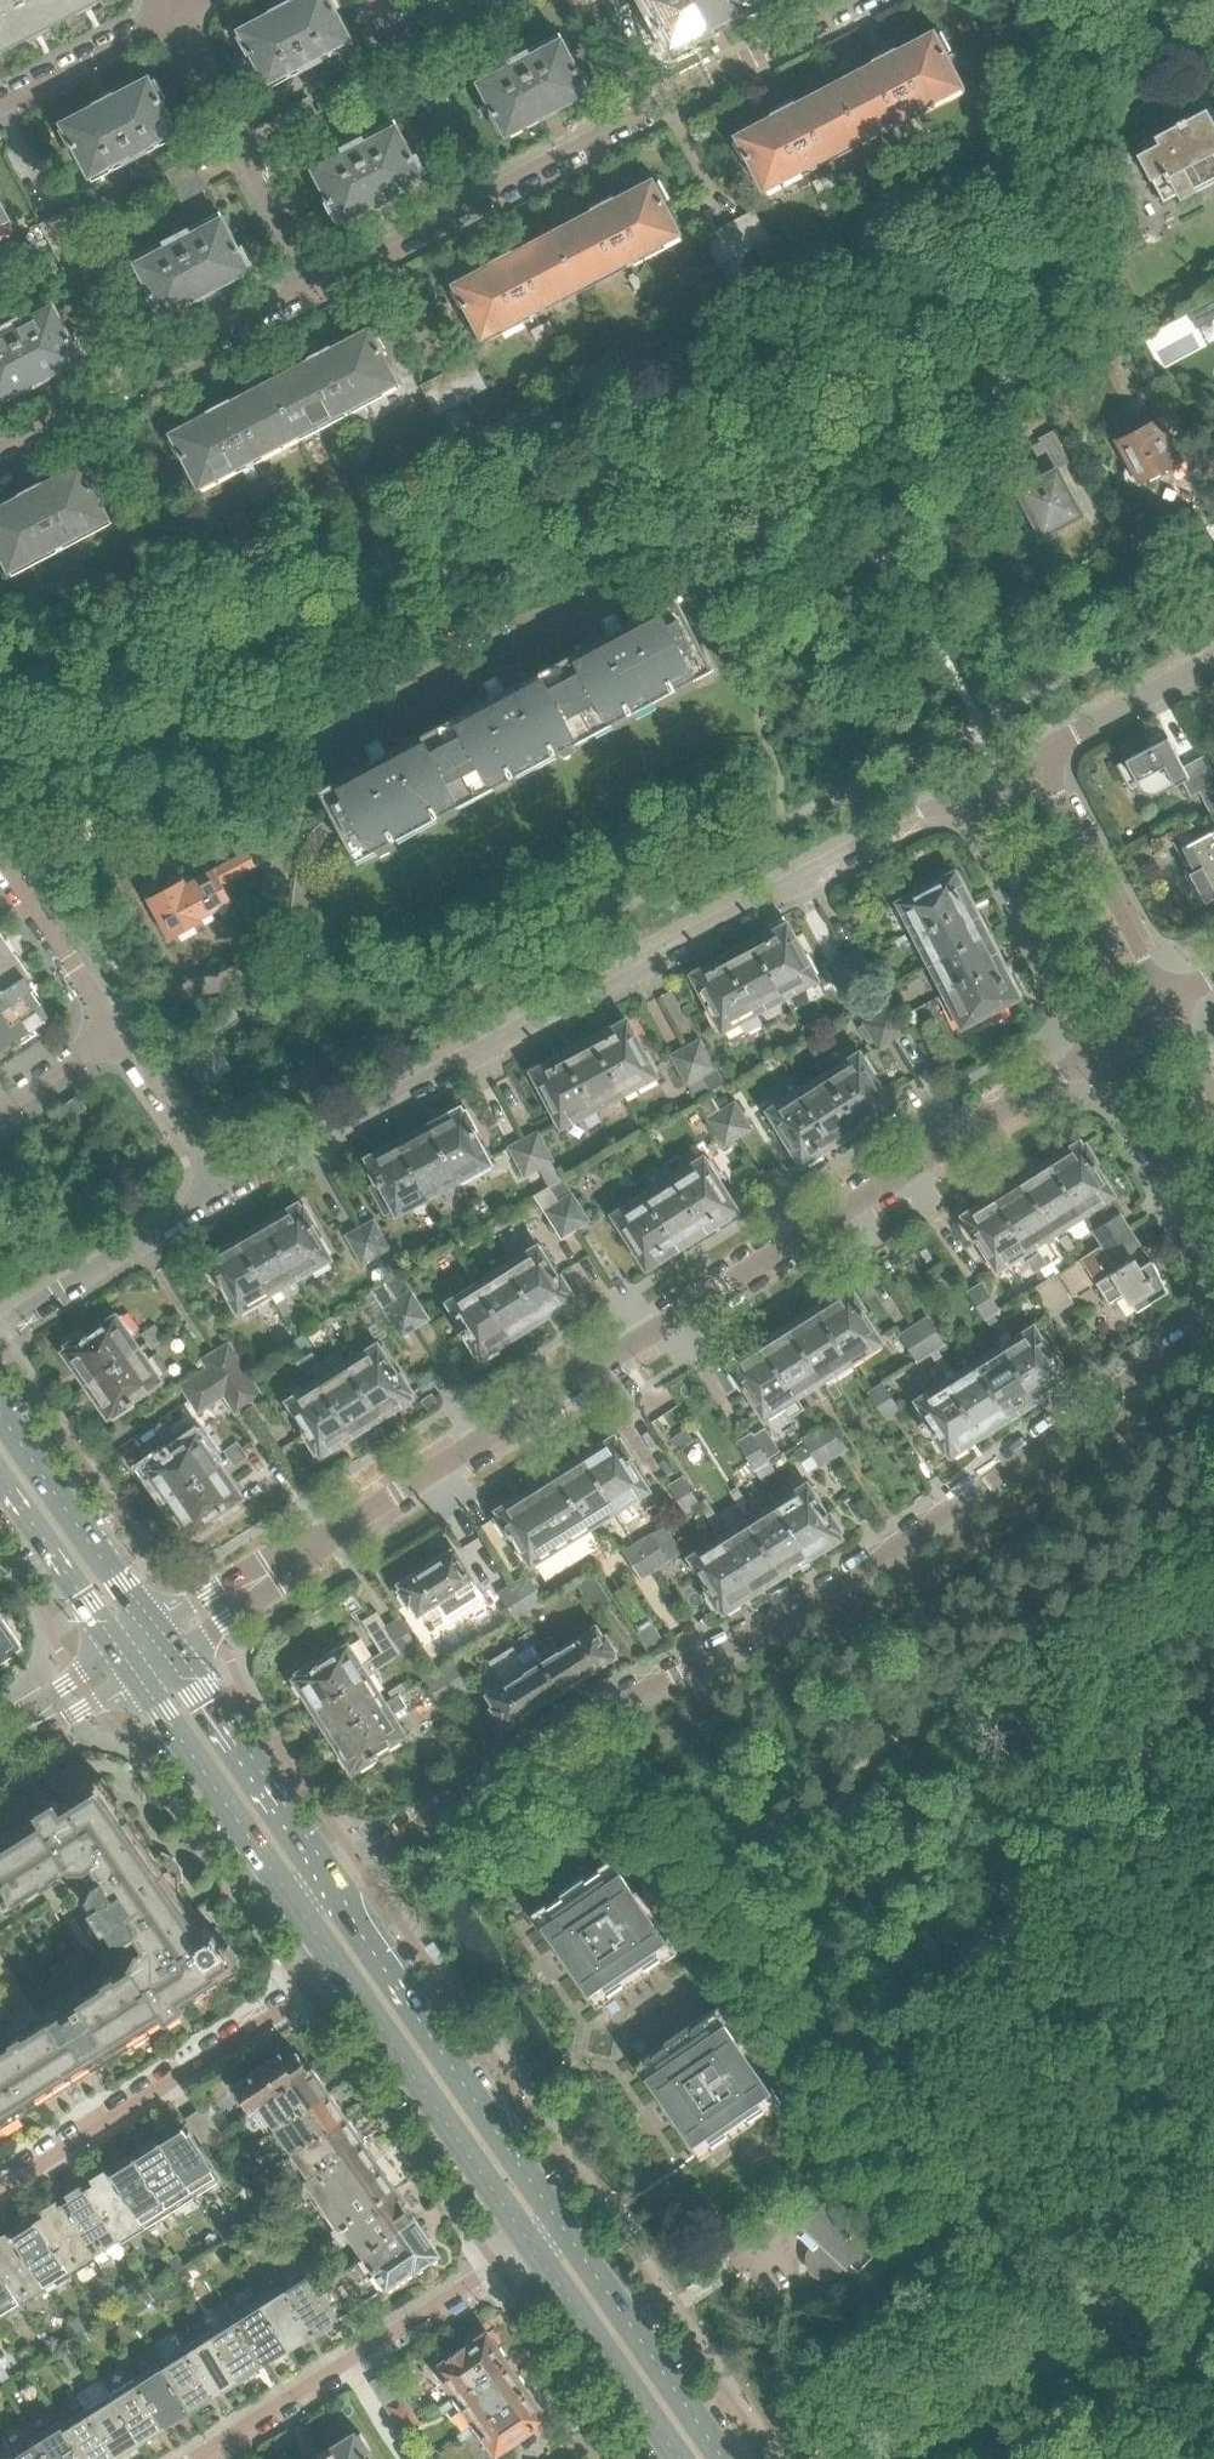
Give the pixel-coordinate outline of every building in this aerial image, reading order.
[(51,0),(0,0),(0,22),(12,45),(26,38),(25,35),(46,24),(47,27),(61,19),(51,0)] [(336,8),(340,7),(337,0),(295,0),(292,2),(292,1),(289,2),(281,6),(313,65),(324,60),(321,54),(352,39),(336,8)] [(587,0),(569,0),(575,11),(589,4),(587,0)] [(658,26),(655,28),(665,48),(669,46),(671,49),(702,33),(705,33),(713,28),(698,0),(645,0),(658,26)] [(713,28),(721,24),(723,22),(723,21),(755,5),(753,1),(755,0),(698,0),(713,28)] [(313,65),(281,6),(273,10),(271,12),(271,13),(239,29),(242,34),(238,36),(248,55),(252,53),(268,83),(300,65),(314,91),(322,86),(317,76),(313,65)] [(0,22),(0,51),(12,45),(0,22)] [(434,52),(420,25),(407,31),(421,58),(434,52)] [(407,31),(396,37),(410,64),(421,58),(407,31)] [(516,31),(508,35),(512,42),(513,46),(521,42),(516,31)] [(963,85),(946,52),(950,50),(941,33),(937,35),(934,31),(896,51),(894,48),(892,49),(893,51),(878,59),(877,57),(875,58),(877,61),(836,82),(864,138),(903,117),(907,126),(909,124),(919,142),(929,137),(922,125),(915,111),(963,85)] [(410,64),(396,37),(383,44),(397,71),(410,64)] [(528,50),(518,55),(550,115),(558,111),(560,108),(559,108),(591,91),(589,88),(593,86),(582,66),(579,68),(562,38),(531,55),(528,50)] [(512,42),(472,63),(481,80),(478,82),(494,112),(491,114),(501,134),(505,132),(507,136),(538,119),(542,119),(550,115),(518,55),(513,46),(512,42)] [(421,58),(410,64),(424,90),(434,84),(421,58)] [(424,90),(410,64),(397,71),(410,97),(424,90)] [(332,81),(327,71),(317,76),(322,86),(332,81)] [(178,131),(162,100),(166,98),(156,79),(152,81),(150,77),(116,94),(113,94),(107,98),(137,159),(148,153),(146,148),(178,131)] [(864,138),(836,82),(794,105),(792,101),(790,102),(791,105),(784,109),(777,112),(775,110),(773,111),(775,115),(736,135),(739,140),(734,142),(743,159),(747,157),(765,190),(864,138)] [(337,84),(327,89),(335,103),(345,97),(337,84)] [(1203,111),(1189,84),(1160,99),(1175,128),(1152,139),(1156,146),(1139,155),(1153,180),(1165,173),(1169,181),(1170,181),(1181,200),(1189,196),(1187,191),(1213,176),(1213,131),(1203,111)] [(322,90),(314,93),(319,107),(327,104),(322,90)] [(137,159),(107,98),(97,103),(95,105),(62,123),(65,127),(61,129),(71,148),(75,146),(91,176),(121,160),(124,166),(137,159)] [(317,113),(310,98),(283,112),(291,126),(317,113)] [(298,140),(324,126),(317,113),(291,126),(298,140)] [(356,128),(351,118),(343,122),(348,133),(356,128)] [(936,134),(929,121),(922,125),(929,137),(936,134)] [(385,201),(353,142),(348,133),(343,122),(332,128),(345,152),(313,169),(329,199),(325,201),(335,221),(339,219),(341,223),(373,206),(376,206),(385,201)] [(427,173),(417,153),(413,155),(397,125),(366,141),(364,136),(353,142),(385,201),(392,198),(394,195),(425,178),(423,174),(427,173)] [(156,175),(150,164),(142,168),(148,179),(156,175)] [(148,179),(142,168),(132,173),(138,184),(148,179)] [(838,184),(832,172),(822,177),(828,190),(830,189),(832,192),(838,189),(836,185),(838,184)] [(831,195),(828,190),(822,177),(813,182),(819,194),(822,193),(824,198),(831,195)] [(681,233),(664,201),(668,198),(659,181),(655,183),(653,179),(614,200),(612,196),(610,198),(611,200),(596,208),(595,205),(593,206),(595,210),(553,232),(581,285),(681,233)] [(0,199),(0,224),(10,219),(0,199)] [(180,220),(174,210),(164,215),(170,225),(180,220)] [(769,240),(754,211),(738,220),(753,248),(769,240)] [(65,212),(57,216),(54,218),(67,243),(78,238),(65,212)] [(170,225),(164,215),(157,219),(162,229),(170,225)] [(249,266),(253,264),(243,245),(239,247),(223,216),(191,233),(188,229),(176,235),(209,294),(216,290),(218,288),(251,270),(249,266)] [(67,243),(54,218),(41,224),(55,250),(67,243)] [(753,248),(738,220),(717,230),(733,259),(753,248)] [(733,259),(717,230),(704,237),(720,266),(733,259)] [(581,285),(553,232),(512,253),(510,250),(508,251),(509,253),(495,261),(494,259),(492,260),(493,263),(454,284),(457,288),(452,290),(461,307),(465,305),(482,338),(581,285)] [(209,294),(176,235),(164,241),(167,246),(136,262),(152,293),(148,295),(158,314),(162,312),(164,316),(197,299),(200,299),(209,294)] [(80,270),(67,243),(55,250),(68,276),(80,270)] [(654,281),(648,269),(639,273),(639,272),(638,272),(646,286),(654,281)] [(646,286),(638,272),(631,276),(631,277),(630,278),(636,290),(646,286)] [(7,297),(0,301),(0,305),(4,313),(13,308),(7,297)] [(1189,311),(1196,324),(1213,314),(1213,298),(1189,311)] [(71,336),(55,304),(24,320),(22,315),(10,322),(42,382),(49,379),(51,376),(50,376),(83,359),(81,355),(85,353),(75,334),(71,336)] [(548,337),(541,325),(536,316),(532,319),(536,327),(531,330),(538,342),(548,337)] [(557,332),(550,320),(541,325),(548,337),(557,332)] [(10,322),(0,327),(0,331),(1,333),(0,333),(0,402),(29,387),(29,388),(32,387),(42,382),(10,322)] [(398,382),(381,350),(386,347),(377,330),(372,332),(370,328),(331,349),(329,345),(327,346),(328,348),(319,353),(314,356),(313,354),(310,355),(312,359),(271,380),(299,434),(398,382)] [(299,434),(271,380),(230,402),(228,398),(226,400),(227,402),(213,410),(211,407),(209,409),(211,412),(172,433),(174,437),(170,439),(179,456),(183,454),(200,487),(299,434)] [(1182,460),(1170,438),(1169,431),(1170,430),(1169,429),(1182,422),(1167,395),(1148,405),(1149,406),(1134,413),(1131,411),(1128,409),(1125,408),(1122,409),(1119,410),(1116,412),(1115,414),(1113,418),(1114,422),(1115,425),(1121,438),(1117,440),(1131,466),(1128,468),(1126,472),(1126,476),(1128,480),(1131,483),(1135,484),(1137,484),(1139,483),(1182,460)] [(374,435),(365,420),(357,424),(363,436),(365,440),(374,435)] [(363,436),(357,424),(347,429),(354,441),(363,436)] [(1081,514),(1054,463),(1068,456),(1054,430),(1039,438),(1041,442),(1032,446),(1044,468),(1026,477),(1029,484),(1016,491),(1016,492),(1008,497),(1015,510),(1028,503),(1044,534),(1081,514)] [(93,485),(97,483),(88,466),(84,468),(82,464),(43,484),(41,481),(39,482),(40,484),(25,492),(24,490),(22,491),(24,494),(0,507),(0,551),(10,570),(110,517),(93,485)] [(274,483),(268,471),(259,475),(265,487),(274,483)] [(265,487),(259,475),(249,480),(256,492),(265,487)] [(86,573),(78,556),(68,560),(77,577),(86,573)] [(77,577),(68,560),(59,565),(67,582),(77,577)] [(0,593),(0,617),(10,612),(0,593)] [(714,668),(676,598),(616,630),(654,700),(714,668)] [(654,700),(616,630),(557,662),(595,732),(654,700)] [(595,732),(557,662),(498,694),(535,764),(595,732)] [(535,764),(498,694),(474,706),(456,709),(457,715),(439,725),(477,795),(535,764)] [(477,795),(439,725),(379,757),(417,827),(477,795)] [(1183,779),(1192,795),(1198,792),(1213,821),(1213,771),(1206,755),(1184,767),(1168,737),(1117,764),(1128,785),(1137,780),(1141,786),(1141,787),(1144,790),(1149,793),(1154,793),(1159,792),(1183,779)] [(417,827),(379,757),(319,789),(357,860),(417,827)] [(1170,837),(1186,867),(1192,864),(1199,877),(1204,874),(1213,892),(1213,826),(1201,833),(1196,825),(1170,837)] [(233,901),(227,891),(223,883),(256,865),(249,853),(186,884),(181,874),(165,882),(168,888),(151,898),(171,938),(202,922),(200,919),(233,901)] [(970,906),(964,895),(965,895),(964,893),(969,891),(960,874),(956,876),(954,873),(952,874),(952,875),(923,890),(920,886),(901,896),(904,900),(900,902),(917,934),(970,906)] [(985,935),(983,932),(984,931),(983,930),(987,928),(979,911),(974,913),(974,911),(973,912),(970,906),(917,934),(932,963),(985,935)] [(818,972),(808,953),(804,956),(788,927),(789,927),(788,925),(784,926),(782,922),(765,931),(768,935),(766,936),(766,937),(755,943),(783,995),(815,977),(814,974),(818,972)] [(16,955),(0,932),(0,994),(23,979),(29,974),(16,955)] [(907,940),(905,935),(894,940),(896,945),(907,940)] [(999,963),(997,959),(998,959),(997,957),(1001,955),(993,938),(988,940),(987,939),(985,935),(932,963),(946,991),(999,963)] [(783,995),(755,943),(752,944),(751,944),(750,945),(748,940),(731,949),(733,954),(732,955),(726,958),(755,1011),(783,995)] [(899,951),(909,945),(907,940),(896,945),(899,951)] [(755,1011),(726,958),(715,964),(713,964),(711,960),(694,969),(697,973),(694,975),(711,1006),(707,1008),(717,1027),(721,1025),(723,1028),(755,1011)] [(859,984),(845,958),(831,965),(838,979),(833,981),(839,995),(859,984)] [(1017,997),(1016,994),(1020,992),(1012,975),(1007,977),(1006,976),(999,963),(946,991),(963,1023),(966,1022),(968,1026),(987,1017),(985,1013),(1015,998),(1017,997)] [(33,993),(23,979),(0,994),(0,1047),(30,1026),(33,1030),(47,1020),(44,1016),(47,1014),(33,993)] [(906,1031),(899,1019),(891,1006),(877,1015),(893,1039),(906,1031)] [(893,1039),(877,1015),(864,1023),(879,1048),(893,1039)] [(658,1070),(648,1052),(648,1051),(648,1050),(643,1053),(628,1024),(628,1023),(627,1021),(624,1023),(622,1019),(605,1028),(607,1032),(606,1033),(596,1039),(623,1092),(655,1075),(653,1072),(658,1070)] [(623,1092),(596,1039),(591,1041),(590,1041),(587,1037),(570,1046),(573,1050),(571,1051),(572,1052),(567,1054),(595,1108),(623,1092)] [(725,1087),(700,1040),(687,1048),(695,1065),(708,1090),(710,1095),(725,1087)] [(215,1046),(190,1063),(205,1085),(230,1067),(215,1046)] [(708,1090),(695,1065),(687,1048),(673,1055),(688,1085),(692,1083),(698,1095),(708,1090)] [(595,1108),(567,1054),(555,1061),(555,1060),(553,1061),(551,1057),(534,1066),(536,1070),(533,1072),(534,1074),(535,1073),(550,1103),(546,1105),(556,1124),(561,1122),(562,1125),(595,1108)] [(890,1104),(872,1076),(876,1073),(866,1055),(862,1058),(860,1054),(828,1074),(860,1125),(871,1118),(871,1119),(873,1118),(875,1122),(892,1112),(889,1108),(892,1106),(891,1104),(890,1104)] [(860,1125),(828,1074),(800,1092),(831,1142),(836,1140),(838,1139),(840,1143),(857,1134),(854,1130),(856,1129),(855,1128),(860,1125)] [(831,1142),(800,1092),(771,1111),(772,1114),(768,1116),(779,1134),(783,1132),(801,1160),(801,1161),(802,1163),(805,1161),(807,1165),(823,1155),(821,1151),(822,1150),(821,1148),(831,1142)] [(86,1108),(78,1097),(66,1106),(73,1116),(86,1108)] [(754,1129),(736,1100),(731,1104),(728,1099),(718,1105),(721,1109),(739,1139),(754,1129)] [(481,1145),(475,1134),(477,1133),(476,1131),(478,1129),(467,1109),(463,1111),(462,1110),(460,1111),(458,1106),(443,1115),(445,1118),(444,1119),(444,1120),(431,1127),(460,1180),(491,1163),(489,1159),(492,1157),(484,1142),(481,1145)] [(739,1139),(721,1109),(706,1119),(725,1148),(739,1139)] [(460,1180),(431,1127),(431,1126),(429,1127),(427,1123),(409,1133),(411,1137),(410,1137),(410,1138),(400,1143),(428,1196),(460,1180)] [(556,1161),(540,1131),(523,1139),(538,1168),(549,1188),(564,1179),(555,1162),(556,1161)] [(538,1168),(523,1139),(509,1147),(524,1175),(538,1168)] [(1114,1189),(1105,1175),(1102,1177),(1096,1167),(1098,1166),(1097,1163),(1099,1162),(1087,1142),(1082,1145),(1082,1144),(1080,1144),(1078,1140),(1063,1150),(1065,1153),(1064,1154),(1065,1155),(1051,1163),(1083,1213),(1083,1214),(1114,1195),(1111,1191),(1114,1189)] [(428,1196),(400,1143),(387,1150),(387,1149),(386,1150),(383,1146),(368,1154),(371,1159),(369,1159),(370,1161),(366,1163),(378,1183),(380,1182),(382,1184),(383,1183),(390,1193),(386,1195),(395,1210),(398,1207),(401,1211),(428,1196)] [(735,1208),(718,1180),(722,1177),(710,1159),(706,1162),(704,1158),(673,1178),(705,1229),(716,1222),(717,1223),(718,1222),(721,1226),(737,1216),(734,1211),(737,1209),(736,1207),(735,1208)] [(1083,1213),(1051,1163),(1049,1164),(1047,1160),(1030,1171),(1032,1174),(1031,1175),(1031,1176),(1023,1180),(1056,1232),(1083,1214),(1083,1213)] [(1056,1232),(1023,1180),(1022,1181),(1019,1177),(1002,1188),(1005,1192),(1003,1193),(1004,1193),(995,1198),(1028,1249),(1056,1232)] [(705,1229),(673,1178),(643,1197),(675,1248),(683,1243),(685,1243),(688,1247),(704,1237),(701,1232),(702,1231),(705,1229)] [(590,1220),(573,1192),(572,1192),(564,1179),(549,1188),(576,1229),(590,1220)] [(576,1229),(549,1188),(535,1196),(562,1238),(576,1229)] [(675,1248),(643,1197),(615,1215),(617,1218),(613,1221),(624,1239),(629,1236),(646,1264),(647,1266),(650,1265),(653,1269),(669,1259),(666,1254),(668,1253),(667,1253),(675,1248)] [(1028,1249),(995,1198),(982,1207),(982,1206),(981,1207),(979,1203),(964,1212),(967,1216),(965,1217),(966,1219),(962,1221),(974,1241),(977,1239),(978,1242),(980,1241),(986,1251),(983,1252),(992,1267),(995,1265),(997,1269),(1028,1249)] [(319,1240),(313,1230),(315,1229),(314,1226),(316,1225),(305,1205),(300,1207),(300,1206),(298,1207),(296,1202),(281,1211),(283,1215),(282,1215),(282,1216),(269,1223),(299,1276),(330,1258),(328,1255),(330,1253),(322,1238),(319,1240)] [(1167,1288),(1153,1259),(1150,1261),(1121,1215),(1102,1226),(1096,1218),(1088,1222),(1094,1231),(1096,1233),(1119,1270),(1098,1284),(1105,1295),(1122,1285),(1137,1312),(1166,1293),(1167,1291),(1167,1288)] [(389,1248),(374,1220),(361,1228),(376,1255),(389,1248)] [(299,1276),(269,1223),(268,1224),(267,1224),(264,1221),(247,1231),(249,1235),(248,1235),(248,1236),(240,1241),(271,1293),(299,1276)] [(376,1255),(361,1228),(347,1235),(363,1263),(376,1255)] [(1075,1247),(1067,1234),(1060,1238),(1069,1251),(1075,1247)] [(271,1293),(240,1241),(226,1248),(225,1249),(222,1245),(208,1254),(210,1258),(209,1259),(209,1260),(205,1263),(217,1282),(219,1281),(221,1283),(223,1282),(229,1292),(226,1294),(235,1309),(238,1307),(240,1311),(271,1293)] [(509,1265),(541,1316),(554,1308),(554,1309),(555,1308),(558,1311),(572,1302),(569,1298),(571,1297),(570,1296),(574,1293),(562,1274),(559,1275),(557,1272),(556,1273),(551,1264),(554,1262),(545,1248),(542,1250),(539,1246),(509,1265)] [(1046,1264),(1039,1253),(1033,1257),(1039,1268),(1046,1264)] [(1039,1268),(1033,1257),(1025,1261),(1032,1272),(1039,1268)] [(541,1317),(541,1316),(509,1265),(479,1284),(511,1335),(521,1329),(523,1328),(525,1332),(542,1321),(540,1317),(541,1317)] [(429,1319),(401,1274),(387,1283),(415,1327),(429,1319)] [(1071,1301),(1054,1274),(1033,1288),(1051,1314),(1071,1301)] [(415,1327),(387,1283),(374,1291),(402,1336),(415,1327)] [(998,1310),(982,1283),(969,1292),(986,1318),(998,1310)] [(511,1335),(479,1284),(450,1302),(452,1305),(450,1308),(459,1321),(461,1320),(462,1322),(456,1326),(461,1333),(465,1330),(466,1332),(464,1334),(477,1355),(481,1352),(482,1354),(483,1353),(486,1357),(500,1348),(498,1344),(499,1343),(511,1335)] [(882,1338),(872,1322),(870,1324),(863,1314),(865,1313),(864,1311),(866,1309),(854,1290),(849,1292),(849,1291),(847,1291),(845,1288),(831,1297),(833,1300),(832,1301),(832,1302),(820,1309),(852,1361),(881,1343),(879,1340),(882,1338)] [(293,1312),(285,1298),(277,1304),(285,1317),(293,1312)] [(852,1361),(820,1309),(818,1310),(817,1311),(814,1307),(797,1318),(799,1322),(798,1322),(798,1323),(791,1328),(823,1379),(852,1361)] [(1004,1319),(998,1310),(986,1318),(991,1327),(1004,1319)] [(88,1381),(137,1347),(130,1336),(134,1333),(123,1316),(118,1319),(116,1316),(113,1318),(111,1316),(97,1325),(99,1327),(88,1335),(87,1332),(84,1334),(81,1329),(63,1341),(66,1345),(65,1345),(68,1349),(67,1350),(68,1352),(64,1354),(73,1369),(77,1366),(78,1367),(88,1381)] [(937,1350),(945,1345),(928,1318),(914,1326),(931,1353),(938,1365),(944,1373),(950,1369),(937,1350)] [(147,1342),(161,1332),(156,1325),(142,1335),(147,1342)] [(823,1379),(791,1328),(790,1327),(789,1328),(787,1325),(770,1335),(769,1335),(772,1339),(771,1340),(764,1345),(796,1396),(823,1379)] [(931,1353),(914,1326),(901,1335),(918,1361),(931,1353)] [(1070,1374),(1058,1355),(1056,1356),(1054,1354),(1052,1355),(1046,1345),(1049,1343),(1040,1329),(1036,1331),(1034,1328),(1016,1338),(1011,1331),(998,1339),(1003,1347),(1036,1397),(1049,1389),(1050,1389),(1051,1389),(1053,1392),(1068,1383),(1065,1379),(1066,1378),(1066,1377),(1070,1374)] [(152,1350),(166,1340),(161,1332),(147,1342),(152,1350)] [(246,1370),(229,1343),(216,1352),(233,1378),(246,1370)] [(414,1392),(402,1374),(400,1376),(398,1373),(397,1374),(391,1364),(393,1362),(384,1347),(381,1348),(379,1345),(347,1365),(379,1415),(393,1407),(394,1407),(395,1406),(397,1410),(412,1401),(410,1397),(412,1396),(410,1394),(414,1392)] [(796,1396),(764,1345),(750,1354),(749,1353),(748,1354),(746,1350),(731,1359),(734,1364),(732,1364),(733,1366),(729,1368),(742,1388),(743,1387),(745,1390),(748,1388),(753,1397),(751,1398),(760,1414),(763,1412),(765,1415),(781,1405),(788,1416),(794,1412),(787,1401),(796,1396)] [(160,1384),(157,1381),(159,1379),(137,1347),(88,1381),(100,1397),(99,1398),(100,1399),(96,1401),(106,1416),(110,1413),(111,1414),(112,1413),(115,1417),(134,1404),(132,1402),(135,1400),(133,1398),(143,1392),(145,1395),(160,1384)] [(1036,1398),(1036,1397),(1003,1347),(976,1364),(1009,1415),(1016,1410),(1016,1411),(1017,1410),(1020,1414),(1037,1403),(1035,1399),(1036,1398)] [(233,1378),(216,1352),(203,1360),(216,1381),(219,1386),(233,1378)] [(322,1368),(313,1353),(305,1358),(314,1373),(322,1368)] [(314,1373),(305,1358),(297,1363),(306,1378),(314,1373)] [(216,1381),(203,1360),(197,1364),(202,1373),(182,1386),(190,1399),(216,1381)] [(1009,1415),(976,1364),(949,1381),(981,1431),(981,1432),(989,1428),(990,1427),(992,1431),(1010,1420),(1007,1417),(1009,1416),(1008,1415),(1009,1415)] [(380,1416),(379,1415),(347,1365),(320,1382),(352,1433),(360,1428),(361,1428),(364,1431),(381,1420),(378,1417),(380,1416)] [(262,1396),(246,1370),(233,1378),(249,1404),(262,1396)] [(249,1404),(233,1378),(219,1386),(225,1395),(236,1413),(249,1404)] [(199,1412),(225,1395),(219,1386),(216,1381),(190,1399),(199,1412)] [(843,1392),(836,1381),(828,1386),(835,1397),(843,1392)] [(981,1431),(949,1381),(918,1401),(920,1404),(917,1406),(926,1420),(929,1419),(935,1429),(934,1430),(935,1432),(933,1434),(945,1453),(949,1450),(950,1452),(952,1451),(954,1455),(969,1446),(967,1442),(968,1441),(981,1432),(981,1431)] [(352,1433),(320,1382),(291,1400),(293,1403),(289,1406),(298,1421),(303,1419),(309,1429),(306,1431),(308,1433),(305,1435),(317,1453),(321,1451),(322,1452),(323,1451),(325,1455),(340,1446),(338,1443),(339,1442),(352,1433)] [(900,1410),(883,1384),(870,1392),(875,1401),(882,1412),(887,1419),(900,1410)] [(847,1449),(830,1422),(817,1430),(834,1457),(847,1449)] [(834,1457),(817,1430),(803,1439),(820,1465),(834,1457)] [(169,1499),(220,1465),(198,1433),(194,1435),(192,1433),(178,1442),(180,1445),(171,1452),(169,1450),(167,1452),(165,1449),(146,1462),(149,1467),(148,1467),(149,1469),(145,1472),(155,1486),(158,1483),(159,1484),(169,1499)] [(767,1460),(751,1434),(739,1442),(755,1468),(767,1460)] [(649,1484),(640,1470),(637,1471),(631,1461),(633,1460),(631,1458),(633,1456),(621,1437),(617,1439),(616,1438),(615,1439),(612,1435),(598,1444),(600,1448),(599,1448),(599,1449),(585,1458),(618,1508),(617,1509),(648,1489),(646,1486),(649,1484)] [(230,1458),(244,1448),(240,1442),(225,1451),(230,1458)] [(235,1465),(249,1455),(244,1448),(230,1458),(235,1465)] [(618,1508),(585,1458),(585,1457),(584,1458),(581,1454),(564,1465),(566,1469),(565,1470),(558,1475),(591,1526),(617,1509),(618,1508)] [(773,1470),(767,1460),(755,1468),(761,1476),(773,1470)] [(241,1501),(240,1498),(242,1497),(220,1465),(169,1499),(180,1514),(180,1515),(181,1516),(177,1519),(187,1533),(191,1530),(192,1531),(193,1530),(196,1534),(215,1521),(212,1517),(228,1507),(229,1509),(241,1501)] [(591,1526),(558,1475),(557,1475),(556,1475),(554,1472),(537,1483),(539,1486),(538,1487),(538,1488),(517,1501),(516,1501),(515,1501),(513,1498),(498,1507),(501,1511),(499,1512),(500,1513),(496,1516),(509,1535),(511,1534),(512,1536),(514,1535),(521,1545),(518,1547),(527,1561),(530,1559),(532,1563),(591,1526)] [(700,1504),(683,1477),(670,1485),(687,1513),(700,1504)] [(843,1531),(831,1512),(829,1513),(827,1511),(825,1512),(819,1502),(822,1500),(813,1486),(810,1488),(808,1484),(778,1503),(809,1555),(823,1546),(824,1546),(827,1549),(841,1540),(838,1536),(840,1535),(839,1534),(843,1531)] [(752,1509),(737,1487),(730,1492),(744,1514),(752,1509)] [(724,1527),(708,1503),(701,1507),(717,1532),(724,1527)] [(810,1555),(809,1555),(778,1503),(750,1520),(783,1571),(789,1567),(790,1568),(791,1567),(793,1571),(810,1560),(808,1556),(810,1555)] [(783,1571),(750,1520),(721,1538),(754,1590),(762,1585),(763,1584),(766,1588),(783,1577),(781,1573),(782,1573),(782,1572),(783,1571)] [(669,1561),(652,1534),(638,1543),(655,1569),(669,1561)] [(754,1590),(721,1538),(691,1557),(693,1561),(691,1563),(700,1577),(702,1575),(709,1585),(707,1587),(708,1589),(706,1590),(718,1610),(723,1607),(723,1609),(725,1608),(727,1612),(742,1603),(740,1599),(741,1598),(740,1598),(754,1590)] [(655,1569),(638,1543),(625,1551),(642,1578),(655,1569)] [(476,1584),(456,1551),(438,1562),(436,1558),(421,1567),(423,1571),(402,1585),(403,1588),(399,1590),(409,1605),(413,1603),(420,1612),(456,1589),(459,1594),(476,1584)] [(609,1600),(592,1573),(577,1582),(595,1610),(609,1600)] [(544,1603),(527,1575),(514,1584),(531,1612),(544,1603)] [(531,1612),(514,1584),(500,1592),(509,1607),(502,1611),(511,1624),(531,1612)] [(418,1645),(400,1618),(386,1626),(403,1653),(418,1645)] [(9,1651),(15,1646),(12,1643),(16,1640),(6,1626),(2,1628),(0,1625),(0,1662),(11,1654),(9,1651)] [(592,1668),(614,1654),(612,1652),(616,1649),(607,1634),(603,1637),(596,1627),(560,1650),(553,1637),(542,1644),(534,1632),(528,1635),(536,1648),(541,1656),(560,1688),(577,1677),(580,1682),(581,1681),(595,1672),(592,1668)] [(536,1648),(528,1635),(522,1639),(530,1652),(536,1648)] [(317,1708),(368,1676),(348,1645),(345,1648),(343,1645),(329,1654),(331,1656),(321,1663),(319,1661),(317,1662),(316,1660),(296,1672),(299,1676),(297,1677),(298,1679),(294,1681),(303,1696),(307,1694),(308,1695),(308,1694),(317,1708)] [(560,1688),(541,1656),(524,1667),(521,1661),(513,1648),(490,1662),(504,1685),(490,1694),(496,1704),(492,1707),(502,1722),(506,1720),(507,1722),(529,1708),(531,1712),(544,1704),(546,1703),(544,1699),(560,1688)] [(470,1689),(453,1661),(440,1669),(457,1696),(470,1689)] [(457,1696),(440,1669),(426,1678),(444,1705),(457,1696)] [(334,1736),(385,1703),(368,1676),(317,1708),(316,1709),(317,1710),(314,1712),(324,1730),(328,1727),(329,1729),(329,1728),(334,1736)] [(399,1695),(407,1690),(402,1683),(388,1691),(393,1699),(399,1695)] [(403,1739),(401,1737),(405,1734),(393,1716),(407,1707),(399,1695),(385,1703),(334,1736),(343,1749),(342,1750),(343,1751),(339,1753),(349,1768),(353,1765),(354,1766),(355,1766),(358,1770),(377,1757),(376,1755),(378,1754),(377,1752),(387,1745),(389,1748),(403,1739)] [(60,2091),(54,2081),(58,2079),(67,2073),(71,2070),(77,2080),(87,2074),(92,2071),(94,2069),(171,2021),(169,2018),(187,2006),(184,2001),(241,1966),(225,1941),(222,1943),(219,1939),(218,1937),(219,1936),(215,1930),(215,1931),(213,1929),(213,1930),(206,1925),(206,1924),(204,1925),(195,1912),(180,1889),(179,1885),(179,1879),(178,1875),(174,1875),(165,1863),(167,1858),(163,1856),(158,1854),(154,1852),(137,1827),(107,1784),(102,1777),(93,1783),(87,1787),(65,1801),(60,1804),(58,1802),(57,1799),(55,1800),(39,1811),(72,1861),(75,1865),(90,1865),(99,1879),(91,1891),(98,1903),(95,1905),(108,1925),(112,1924),(119,1935),(134,1935),(142,1948),(136,1961),(138,1966),(123,1975),(122,1973),(112,1979),(114,1982),(95,1993),(91,1985),(40,2017),(29,2024),(18,2030),(0,2042),(0,2129),(43,2102),(60,2091)] [(34,1895),(30,1888),(47,1877),(49,1879),(58,1872),(57,1870),(72,1861),(39,1811),(36,1808),(0,1831),(0,1917),(34,1895)] [(665,1939),(651,1918),(649,1919),(640,1917),(638,1915),(641,1913),(642,1906),(635,1904),(632,1906),(630,1903),(632,1894),(633,1893),(619,1872),(608,1880),(601,1869),(587,1879),(585,1875),(561,1892),(563,1895),(549,1905),(556,1916),(546,1923),(562,1946),(567,1947),(572,1944),(581,1957),(576,1960),(575,1966),(591,1989),(602,1982),(609,1993),(624,1983),(626,1986),(650,1970),(648,1967),(662,1957),(654,1946),(665,1939)] [(769,2090),(755,2069),(753,2070),(744,2068),(742,2066),(745,2064),(746,2057),(739,2055),(736,2057),(734,2054),(736,2045),(737,2044),(723,2023),(712,2031),(705,2020),(691,2030),(689,2026),(665,2043),(667,2046),(653,2056),(660,2067),(650,2074),(666,2097),(672,2098),(676,2095),(685,2108),(680,2111),(679,2117),(695,2140),(706,2133),(714,2144),(728,2134),(730,2137),(754,2121),(752,2118),(766,2108),(758,2097),(769,2090)] [(254,2110),(310,2073),(308,2070),(309,2069),(297,2053),(285,2061),(280,2054),(272,2060),(267,2060),(258,2067),(256,2071),(236,2085),(252,2110),(253,2109),(254,2110)] [(275,2130),(326,2095),(320,2087),(324,2084),(314,2070),(310,2073),(254,2110),(264,2125),(270,2121),(275,2130)] [(292,2153),(342,2119),(336,2111),(340,2108),(330,2094),(326,2097),(326,2095),(275,2130),(270,2133),(281,2148),(286,2145),(292,2153)] [(222,2134),(212,2118),(217,2114),(210,2104),(204,2108),(203,2108),(188,2119),(189,2121),(205,2146),(222,2134)] [(305,2179),(358,2142),(353,2135),(357,2132),(347,2118),(343,2120),(342,2119),(292,2153),(287,2157),(297,2172),(302,2168),(308,2177),(305,2179)] [(217,2177),(185,2124),(182,2126),(181,2124),(168,2132),(171,2138),(163,2143),(193,2192),(217,2177)] [(193,2192),(163,2143),(161,2140),(158,2142),(156,2140),(143,2148),(146,2153),(138,2158),(169,2208),(193,2192)] [(391,2189),(393,2184),(387,2175),(381,2175),(366,2154),(370,2151),(362,2140),(358,2142),(305,2179),(316,2195),(313,2198),(324,2214),(327,2212),(339,2229),(393,2191),(391,2189)] [(229,2163),(232,2161),(225,2151),(213,2159),(219,2169),(229,2163)] [(169,2208),(138,2158),(136,2156),(133,2158),(131,2155),(118,2163),(122,2169),(113,2174),(144,2223),(169,2208)] [(229,2163),(219,2169),(221,2173),(231,2166),(229,2163)] [(144,2223),(113,2174),(112,2171),(109,2173),(107,2171),(94,2179),(97,2184),(89,2189),(120,2238),(144,2223)] [(873,2236),(856,2221),(860,2216),(829,2171),(798,2192),(800,2194),(803,2192),(820,2208),(805,2224),(806,2226),(798,2234),(813,2249),(810,2253),(808,2251),(806,2257),(807,2263),(809,2269),(813,2273),(818,2277),(824,2278),(830,2278),(835,2276),(839,2272),(843,2266),(842,2265),(846,2262),(847,2264),(849,2262),(859,2271),(875,2254),(865,2245),(873,2236)] [(250,2184),(242,2173),(228,2184),(236,2194),(250,2184)] [(120,2238),(89,2189),(87,2187),(84,2189),(82,2186),(69,2195),(73,2200),(64,2205),(95,2254),(103,2266),(115,2259),(107,2247),(120,2238)] [(358,2256),(413,2218),(412,2215),(412,2211),(406,2203),(402,2202),(399,2197),(397,2198),(393,2191),(339,2229),(334,2233),(343,2246),(349,2242),(358,2256)] [(95,2254),(64,2205),(62,2202),(59,2204),(57,2202),(44,2210),(48,2216),(40,2221),(71,2269),(95,2254)] [(280,2224),(269,2207),(268,2205),(260,2210),(258,2208),(257,2209),(264,2219),(271,2230),(280,2224)] [(264,2219),(257,2209),(244,2218),(250,2228),(264,2219)] [(71,2269),(40,2221),(38,2218),(35,2220),(33,2217),(20,2226),(23,2231),(15,2236),(45,2286),(71,2269)] [(438,2253),(436,2250),(436,2246),(431,2238),(427,2237),(425,2234),(427,2233),(423,2227),(421,2228),(413,2218),(358,2256),(381,2288),(386,2285),(387,2287),(414,2268),(415,2269),(438,2253)] [(232,2237),(225,2225),(216,2230),(224,2242),(231,2237),(232,2237)] [(15,2236),(13,2233),(10,2236),(8,2233),(0,2238),(0,2267),(21,2301),(45,2286),(15,2236)] [(238,2248),(232,2238),(231,2237),(224,2242),(230,2252),(238,2248)] [(183,2265),(177,2256),(169,2261),(175,2270),(183,2265)] [(358,2256),(318,2283),(339,2316),(381,2288),(358,2256)] [(193,2276),(187,2266),(174,2274),(181,2284),(193,2276)] [(0,2267),(0,2314),(21,2301),(0,2267)] [(339,2316),(318,2283),(308,2267),(282,2283),(312,2330),(314,2333),(316,2331),(318,2334),(332,2325),(330,2321),(331,2321),(330,2319),(336,2315),(339,2318),(340,2317),(339,2316)] [(160,2284),(152,2271),(144,2277),(151,2289),(160,2284)] [(138,2297),(129,2282),(117,2290),(126,2305),(138,2297)] [(312,2330),(282,2283),(257,2299),(289,2348),(305,2338),(303,2335),(312,2330)] [(289,2348),(257,2299),(233,2314),(263,2361),(272,2355),(273,2358),(289,2348)] [(263,2361),(233,2314),(225,2300),(219,2305),(216,2309),(216,2313),(222,2321),(208,2330),(240,2379),(256,2369),(254,2366),(263,2361)] [(103,2303),(95,2308),(102,2319),(110,2314),(103,2303)] [(240,2379),(208,2330),(185,2345),(214,2392),(223,2386),(225,2389),(240,2379)] [(455,2397),(506,2361),(505,2358),(506,2354),(501,2347),(497,2346),(487,2333),(468,2346),(466,2344),(449,2356),(445,2350),(429,2360),(455,2397)] [(63,2344),(59,2337),(50,2336),(46,2341),(52,2351),(63,2344)] [(214,2392),(185,2345),(159,2361),(190,2411),(207,2401),(205,2398),(214,2392)] [(37,2360),(28,2346),(18,2352),(28,2366),(37,2360)] [(0,2359),(0,2378),(4,2383),(12,2378),(0,2359)] [(190,2411),(159,2361),(135,2377),(164,2423),(173,2418),(175,2421),(190,2411)] [(473,2424),(526,2388),(524,2386),(525,2382),(520,2375),(516,2374),(506,2361),(455,2397),(473,2424)] [(164,2423),(135,2377),(110,2392),(141,2442),(157,2432),(155,2429),(164,2423)] [(546,2418),(543,2414),(544,2410),(539,2403),(535,2402),(526,2388),(473,2424),(494,2453),(490,2456),(492,2458),(506,2458),(499,2450),(505,2446),(509,2447),(517,2441),(517,2437),(546,2418)] [(82,2402),(73,2389),(68,2392),(77,2406),(82,2402)] [(141,2442),(110,2392),(85,2408),(115,2455),(124,2449),(126,2452),(141,2442)] [(419,2423),(401,2396),(388,2405),(405,2432),(419,2423)] [(443,2413),(454,2406),(450,2400),(438,2407),(443,2413)] [(61,2423),(60,2424),(83,2458),(108,2458),(115,2455),(85,2408),(61,2423)] [(60,2424),(61,2423),(58,2417),(33,2432),(49,2458),(83,2458),(60,2424)] [(462,2441),(473,2433),(469,2427),(458,2435),(462,2441)] [(33,2432),(8,2448),(14,2458),(49,2458),(33,2432)] [(367,2452),(371,2449),(361,2433),(356,2436),(355,2433),(323,2454),(321,2451),(319,2453),(320,2454),(315,2458),(316,2458),(371,2458),(367,2452)] [(421,2443),(411,2451),(417,2458),(423,2458),(429,2454),(421,2443)] [(8,2448),(0,2454),(0,2458),(14,2458),(8,2448)]
